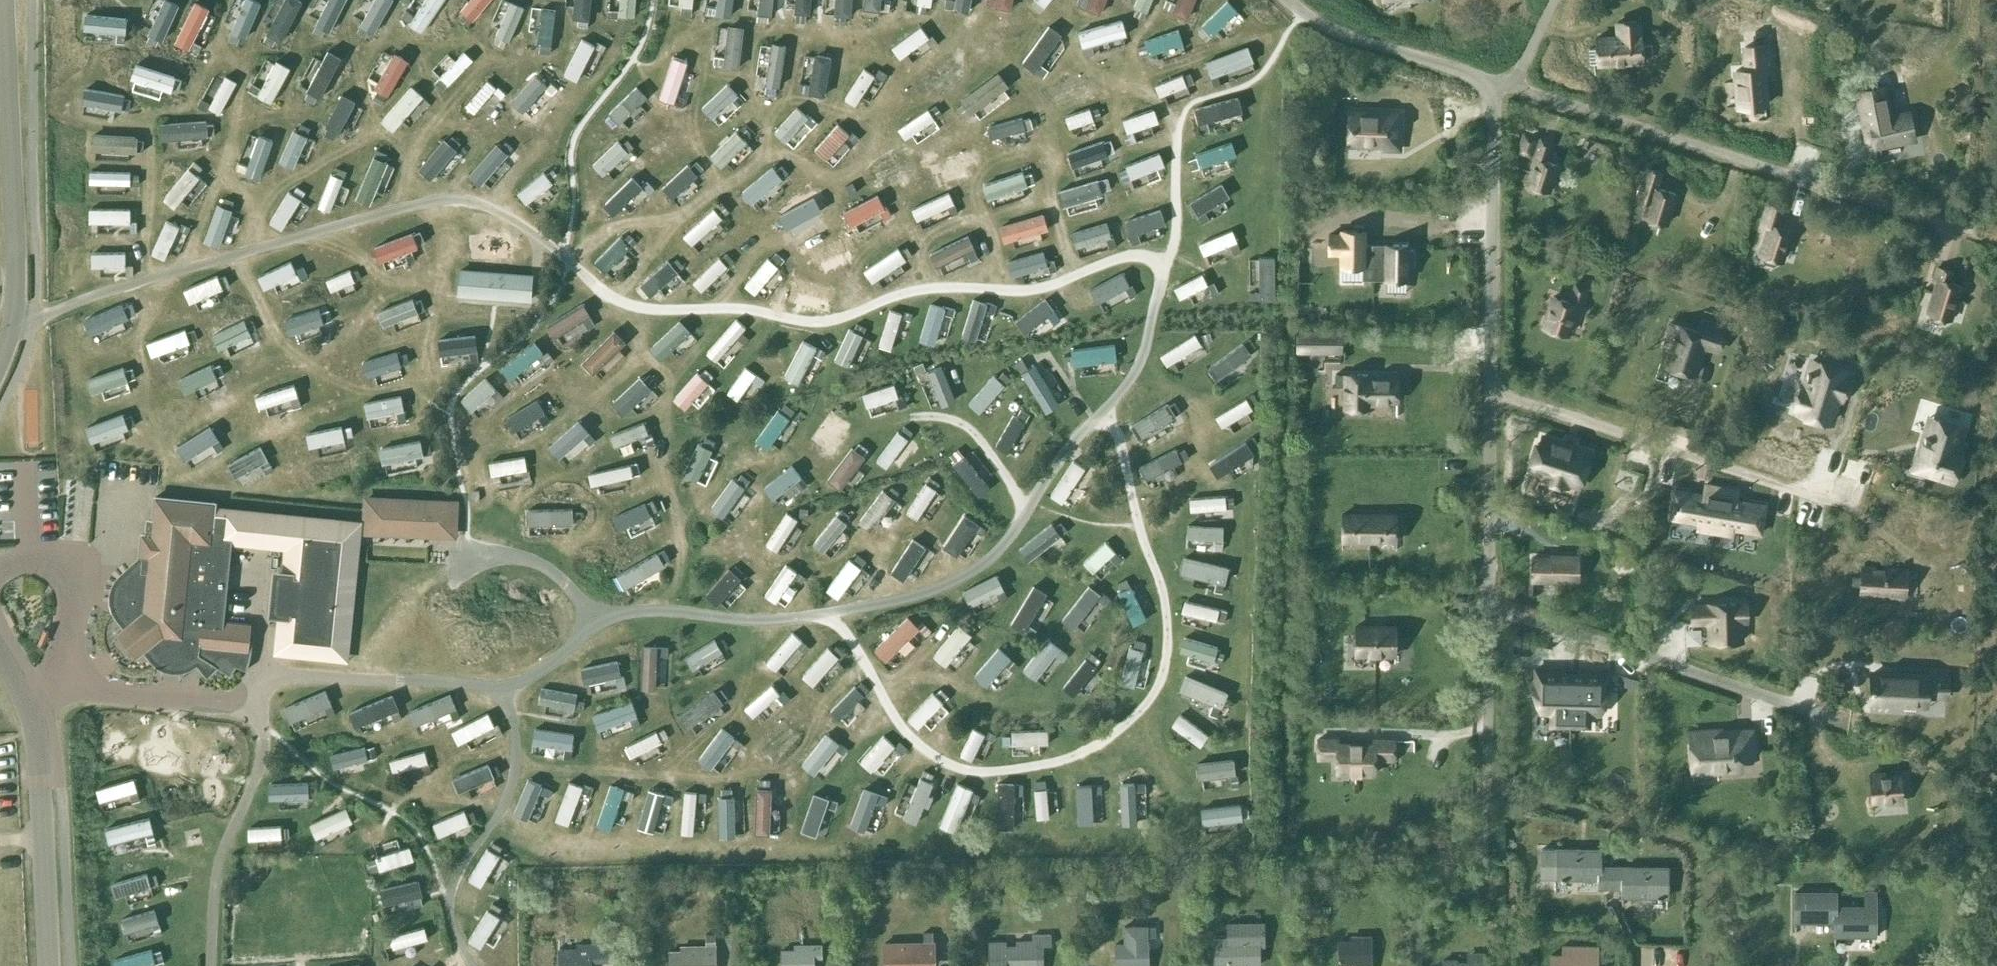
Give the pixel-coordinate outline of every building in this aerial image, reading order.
[(172,0),(162,0),(146,34),(161,41),(179,3),(172,0)] [(194,0),(174,42),(189,49),(209,7),(194,0)] [(258,0),(244,0),(229,32),(244,39),(262,2),(258,0)] [(301,0),(284,0),(267,34),(281,41),(302,1),(301,0)] [(315,25),(330,32),(345,0),(327,0),(315,25)] [(360,25),(374,32),(391,0),(373,0),(360,25)] [(409,25),(422,33),(444,0),(425,0),(409,25)] [(460,8),(473,19),(489,0),(467,0),(460,8)] [(590,0),(574,0),(572,18),(588,20),(590,0)] [(635,0),(619,0),(618,15),(634,16),(635,0)] [(714,13),(730,15),(732,0),(716,0),(714,13)] [(772,0),(758,0),(756,13),(770,15),(772,0)] [(810,0),(795,0),(794,12),(809,13),(810,0)] [(834,15),(850,15),(851,0),(834,0),(834,15)] [(863,8),(879,9),(880,0),(863,0),(863,8)] [(952,7),(968,10),(970,0),(954,0),(952,7)] [(1011,0),(995,0),(994,5),(1010,8),(1011,0)] [(1105,0),(1087,0),(1085,7),(1100,13),(1105,0)] [(1133,6),(1146,11),(1151,0),(1136,0),(1133,6)] [(1171,12),(1175,14),(1186,18),(1193,0),(1176,0),(1171,12)] [(1238,11),(1228,0),(1201,25),(1210,35),(1238,11)] [(524,7),(510,1),(495,35),(509,41),(524,7)] [(557,9),(542,7),(536,43),(551,45),(557,9)] [(126,32),(127,16),(84,13),(83,29),(126,32)] [(1126,34),(1121,18),(1077,30),(1082,46),(1126,34)] [(1620,22),(1621,36),(1596,37),(1597,48),(1589,49),(1590,63),(1598,63),(1598,64),(1642,61),(1639,21),(1620,22)] [(1034,70),(1061,33),(1048,24),(1021,61),(1034,70)] [(738,67),(742,27),(727,25),(722,66),(738,67)] [(928,37),(920,25),(890,46),(898,58),(928,37)] [(1183,43),(1179,30),(1144,41),(1148,54),(1183,43)] [(594,45),(580,38),(563,73),(576,80),(594,45)] [(588,70),(596,73),(607,41),(599,39),(588,70)] [(778,86),(786,45),(771,42),(763,83),(778,86)] [(1747,69),(1735,70),(1738,106),(1766,104),(1763,70),(1770,69),(1768,44),(1744,46),(1747,69)] [(1253,61),(1247,45),(1204,61),(1210,77),(1253,61)] [(321,96),(342,56),(328,49),(307,89),(321,96)] [(474,58),(465,50),(440,77),(448,84),(474,58)] [(408,60),(394,52),(374,87),(388,95),(408,60)] [(824,96),(831,56),(814,53),(807,92),(824,96)] [(673,102),(686,61),(671,56),(658,97),(673,102)] [(271,102),(290,67),(276,60),(258,95),(271,102)] [(1784,76),(1783,60),(1771,60),(1771,77),(1784,76)] [(176,75),(136,62),(131,77),(171,90),(176,75)] [(855,105),(875,76),(863,68),(844,97),(855,105)] [(876,95),(888,76),(880,71),(868,90),(876,95)] [(1008,84),(998,71),(959,99),(969,113),(1008,84)] [(1048,101),(1088,88),(1083,71),(1043,84),(1048,101)] [(545,82),(536,74),(513,101),(522,109),(545,82)] [(1187,86),(1182,74),(1155,84),(1159,96),(1187,86)] [(220,113),(236,81),(225,75),(209,107),(220,113)] [(496,87),(487,79),(465,105),(474,113),(496,87)] [(1863,89),(1857,90),(1866,139),(1873,138),(1875,147),(1915,139),(1909,111),(1890,115),(1884,84),(1875,86),(1873,80),(1861,82),(1863,89)] [(737,94),(726,82),(700,106),(710,118),(737,94)] [(424,96),(411,85),(380,119),(393,130),(424,96)] [(645,97),(636,86),(607,113),(617,123),(645,97)] [(124,94),(85,87),(82,102),(121,110),(124,94)] [(339,132),(355,100),(342,93),(326,126),(339,132)] [(1243,111),(1239,96),(1194,107),(1198,123),(1243,111)] [(807,117),(796,107),(773,131),(784,141),(807,117)] [(934,119),(927,108),(896,127),(904,139),(934,119)] [(1093,120),(1090,108),(1065,115),(1068,128),(1093,120)] [(1159,121),(1154,108),(1122,119),(1126,132),(1159,121)] [(1399,148),(1400,130),(1396,130),(1397,114),(1349,113),(1348,143),(1380,143),(1380,148),(1399,148)] [(1025,130),(1021,118),(986,127),(989,139),(1025,130)] [(207,136),(206,119),(159,122),(160,139),(207,136)] [(848,134),(836,124),(814,150),(825,160),(848,134)] [(294,168),(308,135),(293,129),(279,161),(294,168)] [(746,142),(735,131),(709,156),(720,167),(746,142)] [(1550,141),(1539,137),(1521,132),(1515,152),(1534,158),(1526,184),(1547,190),(1555,164),(1543,160),(1550,141)] [(137,152),(138,136),(91,133),(90,150),(137,152)] [(260,177),(273,138),(259,133),(245,172),(260,177)] [(1580,137),(1577,144),(1584,148),(1588,141),(1580,137)] [(457,149),(444,138),(418,168),(431,179),(457,149)] [(627,152),(616,140),(591,164),(601,175),(627,152)] [(1107,155),(1102,140),(1067,151),(1072,167),(1107,155)] [(509,152),(497,142),(469,174),(481,184),(509,152)] [(1237,155),(1232,142),(1196,154),(1201,167),(1237,155)] [(1165,165),(1159,151),(1125,165),(1130,178),(1165,165)] [(973,165),(969,152),(936,160),(939,173),(973,165)] [(369,204),(387,162),(374,156),(356,198),(369,204)] [(696,176),(686,164),(660,187),(671,199),(696,176)] [(781,179),(772,166),(739,191),(748,204),(781,179)] [(200,176),(189,168),(163,199),(173,207),(200,176)] [(1647,168),(1642,184),(1638,198),(1649,202),(1644,217),(1665,224),(1675,193),(1656,187),(1661,172),(1647,168)] [(130,185),(130,171),(89,170),(89,184),(130,185)] [(1026,186),(1021,170),(981,184),(987,200),(1026,186)] [(553,183),(544,172),(518,191),(526,203),(553,183)] [(331,212),(344,178),(332,173),(319,207),(331,212)] [(641,186),(631,176),(602,204),(612,214),(641,186)] [(1102,195),(1097,179),(1057,190),(1062,207),(1102,195)] [(1229,196),(1221,183),(1189,202),(1196,215),(1229,196)] [(282,230),(301,199),(289,191),(269,222),(282,230)] [(954,204),(948,192),(911,208),(916,220),(954,204)] [(818,206),(811,193),(779,209),(786,222),(818,206)] [(884,209),(877,194),(842,211),(849,226),(884,209)] [(295,213),(302,219),(313,204),(306,199),(295,213)] [(1784,206),(1766,200),(1759,220),(1770,223),(1760,254),(1762,254),(1763,262),(1773,265),(1779,260),(1781,260),(1791,230),(1777,226),(1784,206)] [(233,209),(217,203),(203,241),(219,247),(233,209)] [(129,222),(129,208),(88,207),(88,222),(129,222)] [(721,217),(712,207),(681,235),(690,245),(721,217)] [(1164,224),(1160,209),(1124,221),(1129,236),(1164,224)] [(1048,230),(1043,212),(998,225),(1003,243),(1048,230)] [(165,259),(179,226),(166,220),(152,253),(165,259)] [(1110,237),(1106,222),(1071,233),(1075,248),(1110,237)] [(1237,241),(1232,230),(1199,243),(1203,255),(1237,241)] [(1329,233),(1329,253),(1341,253),(1341,266),(1342,266),(1342,280),(1362,280),(1374,280),(1374,244),(1363,243),(1363,230),(1341,230),(1341,233),(1329,233)] [(418,247),(412,232),(373,246),(379,261),(418,247)] [(973,249),(967,235),(928,253),(934,266),(973,249)] [(629,247),(619,237),(593,262),(603,272),(629,247)] [(1407,243),(1374,243),(1374,279),(1386,280),(1386,291),(1406,292),(1406,280),(1407,280),(1407,263),(1415,263),(1415,248),(1407,248),(1407,243)] [(905,261),(897,247),(862,270),(871,283),(905,261)] [(1011,276),(1048,266),(1044,251),(1007,261),(1011,276)] [(126,267),(126,252),(91,252),(91,267),(126,267)] [(1275,300),(1274,256),(1259,256),(1259,300),(1275,300)] [(727,266),(718,257),(691,282),(699,291),(727,266)] [(778,266),(767,257),(743,285),(754,294),(778,266)] [(677,272),(666,260),(638,284),(648,296),(677,272)] [(297,275),(291,261),(258,276),(264,289),(297,275)] [(1951,271),(1937,267),(1933,280),(1937,282),(1927,311),(1930,312),(1928,318),(1944,323),(1946,317),(1950,318),(1960,286),(1948,282),(1951,271)] [(531,300),(533,274),(460,268),(458,295),(531,300)] [(355,281),(350,269),(326,279),(331,291),(355,281)] [(1128,285),(1121,272),(1089,289),(1096,303),(1128,285)] [(1207,285),(1202,274),(1173,288),(1179,299),(1207,285)] [(223,288),(217,275),(183,289),(189,303),(223,288)] [(829,302),(833,287),(792,276),(787,292),(829,302)] [(1574,281),(1568,301),(1553,296),(1543,326),(1567,333),(1577,304),(1581,305),(1587,285),(1574,281)] [(418,313),(412,298),(378,311),(384,326),(418,313)] [(987,303),(972,299),(960,335),(975,340),(987,303)] [(1053,312),(1044,299),(1014,320),(1024,333),(1053,312)] [(128,318),(122,303),(84,319),(90,334),(128,318)] [(591,316),(583,303),(547,325),(555,337),(591,316)] [(944,308),(929,304),(919,340),(933,344),(944,308)] [(953,328),(957,306),(949,305),(945,326),(953,328)] [(324,323),(319,308),(285,320),(289,335),(324,323)] [(907,335),(915,312),(907,309),(899,332),(907,335)] [(902,314),(889,310),(878,347),(890,350),(902,314)] [(744,328),(735,319),(705,352),(714,360),(744,328)] [(250,334),(244,320),(212,335),(218,349),(250,334)] [(689,333),(678,321),(648,349),(659,361),(689,333)] [(1703,322),(1700,331),(1671,322),(1663,345),(1669,347),(1664,364),(1671,367),(1670,370),(1685,375),(1687,371),(1695,374),(1704,345),(1718,350),(1725,329),(1703,322)] [(861,334),(847,328),(833,360),(847,366),(861,334)] [(189,343),(185,329),(146,342),(151,356),(189,343)] [(624,341),(612,329),(581,361),(592,373),(624,341)] [(1340,351),(1340,333),(1307,332),(1307,351),(1340,351)] [(1201,344),(1194,334),(1160,355),(1167,366),(1201,344)] [(479,351),(477,335),(438,339),(440,355),(479,351)] [(816,349),(802,341),(783,376),(797,384),(816,349)] [(543,354),(534,342),(501,367),(510,379),(543,354)] [(1252,353),(1243,342),(1208,369),(1217,380),(1252,353)] [(1117,360),(1114,344),(1070,350),(1073,366),(1117,360)] [(401,366),(397,352),(363,363),(367,376),(401,366)] [(1801,386),(1794,407),(1798,408),(1797,412),(1830,422),(1838,397),(1841,398),(1848,376),(1844,375),(1846,370),(1813,359),(1809,371),(1807,370),(1806,375),(1808,375),(1804,387),(1801,386)] [(953,400),(937,361),(924,367),(940,406),(953,400)] [(217,379),(211,365),(178,379),(184,393),(217,379)] [(128,381),(123,366),(87,380),(92,394),(128,381)] [(1058,405),(1034,366),(1021,373),(1045,412),(1058,405)] [(755,375),(744,367),(726,392),(736,400),(755,375)] [(707,383),(696,372),(672,398),(684,409),(707,383)] [(1374,400),(1374,378),(1367,378),(1367,374),(1335,374),(1335,385),(1345,385),(1345,407),(1367,408),(1367,400),(1374,400)] [(1374,378),(1374,400),(1397,400),(1398,374),(1381,374),(1381,378),(1374,378)] [(1003,385),(993,375),(968,403),(978,412),(1003,385)] [(496,390),(485,377),(461,399),(471,411),(496,390)] [(650,389),(639,377),(610,403),(621,415),(650,389)] [(898,397),(893,383),(861,394),(866,408),(898,397)] [(298,397),(294,384),(256,396),(259,409),(298,397)] [(405,411),(401,395),(365,402),(368,418),(405,411)] [(1253,408),(1246,397),(1215,417),(1222,427),(1253,408)] [(546,413),(538,399),(507,417),(515,431),(546,413)] [(1176,416),(1168,402),(1131,426),(1139,440),(1176,416)] [(789,419),(777,410),(755,440),(767,449),(789,419)] [(842,420),(829,411),(809,439),(821,448),(842,420)] [(129,429),(123,414),(85,427),(91,442),(129,429)] [(1007,453),(1025,421),(1013,414),(995,446),(1007,453)] [(1918,460),(1916,468),(1933,473),(1932,474),(1952,480),(1962,448),(1957,446),(1963,427),(1938,419),(1930,417),(1924,435),(1917,459),(1918,460)] [(587,432),(577,420),(547,446),(558,458),(587,432)] [(648,434),(643,422),(609,435),(614,447),(648,434)] [(219,439),(210,425),(176,447),(185,460),(219,439)] [(345,440),(342,426),(306,433),(309,447),(345,440)] [(908,439),(897,431),(875,461),(886,468),(908,439)] [(912,436),(900,454),(908,459),(920,441),(912,436)] [(1533,462),(1530,469),(1545,474),(1544,478),(1566,485),(1567,481),(1578,485),(1589,452),(1541,436),(1539,444),(1537,443),(1531,461),(1533,462)] [(424,456),(421,440),(380,449),(383,464),(424,456)] [(1254,454),(1245,441),(1209,465),(1217,478),(1254,454)] [(711,450),(698,443),(682,475),(695,482),(711,450)] [(268,461),(261,447),(228,463),(235,477),(268,461)] [(863,456),(851,448),(826,480),(838,489),(863,456)] [(1182,462),(1176,450),(1139,468),(1145,480),(1182,462)] [(527,469),(525,456),(490,461),(492,475),(527,469)] [(989,488),(963,456),(952,465),(978,497),(989,488)] [(1085,468),(1073,460),(1050,495),(1062,503),(1085,468)] [(632,475),(629,464),(587,474),(590,486),(632,475)] [(800,477),(792,465),(762,486),(771,498),(800,477)] [(744,488),(732,479),(709,509),(721,518),(744,488)] [(1673,486),(1667,519),(1686,522),(1698,524),(1697,528),(1714,531),(1714,527),(1721,485),(1704,482),(1702,491),(1692,490),(1673,486)] [(936,490),(925,483),(905,512),(916,520),(936,490)] [(751,484),(736,504),(744,510),(759,489),(751,484)] [(1714,527),(1714,531),(1730,533),(1731,530),(1742,532),(1759,535),(1765,502),(1748,499),(1737,497),(1738,488),(1721,485),(1714,527)] [(894,500),(882,491),(858,522),(869,531),(894,500)] [(116,596),(116,597),(117,598),(117,599),(117,600),(117,601),(117,602),(117,603),(118,604),(118,605),(118,606),(119,607),(119,608),(120,609),(120,610),(121,611),(122,612),(132,625),(125,630),(134,641),(139,647),(146,642),(156,655),(157,655),(158,656),(158,657),(159,657),(160,658),(161,659),(162,659),(163,660),(164,661),(165,661),(166,662),(167,662),(168,663),(169,663),(170,663),(171,664),(172,664),(173,664),(174,664),(175,665),(176,665),(177,665),(178,665),(179,665),(180,665),(181,665),(182,665),(183,665),(184,665),(185,665),(186,665),(194,652),(218,667),(231,675),(236,665),(246,669),(248,664),(249,661),(252,643),(248,643),(250,623),(222,621),(229,543),(283,548),(282,567),(273,566),(268,612),(277,613),(273,653),(279,654),(282,654),(303,656),(349,661),(354,612),(363,518),(214,504),(214,502),(155,496),(153,520),(148,520),(147,534),(142,534),(140,554),(145,554),(144,568),(148,569),(146,585),(121,583),(120,584),(119,585),(119,586),(118,587),(118,588),(118,589),(117,590),(117,591),(117,592),(117,593),(117,594),(117,595),(116,596)] [(1226,508),(1225,496),(1190,499),(1191,511),(1226,508)] [(453,534),(455,502),(366,499),(365,530),(453,534)] [(650,517),(644,503),(612,518),(617,531),(650,517)] [(572,525),(572,510),(525,510),(526,525),(572,525)] [(796,519),(786,512),(765,545),(775,552),(796,519)] [(978,523),(964,514),(943,547),(957,556),(978,523)] [(1369,541),(1369,514),(1342,514),(1342,541),(1369,541)] [(1369,514),(1369,541),(1396,541),(1396,514),(1369,514)] [(846,523),(836,515),(812,543),(822,552),(846,523)] [(1061,536),(1051,524),(1019,548),(1028,561),(1061,536)] [(1222,541),(1223,527),(1187,525),(1186,539),(1222,541)] [(925,547),(912,539),(889,572),(902,581),(925,547)] [(1115,553),(1105,542),(1083,563),(1093,573),(1115,553)] [(930,546),(919,562),(926,567),(937,550),(930,546)] [(1105,573),(1126,555),(1121,550),(1100,567),(1105,573)] [(664,566),(656,553),(615,576),(623,589),(664,566)] [(1577,580),(1577,556),(1557,555),(1557,557),(1533,557),(1532,579),(1577,580)] [(1224,584),(1228,568),(1184,558),(1180,573),(1224,584)] [(860,568),(848,559),(824,590),(836,599),(860,568)] [(796,572),(785,565),(763,596),(774,603),(796,572)] [(739,578),(727,567),(703,595),(715,605),(739,578)] [(1851,575),(1851,584),(1863,585),(1862,594),(1902,596),(1904,571),(1864,568),(1863,576),(1851,575)] [(1309,574),(1297,574),(1297,586),(1310,586),(1309,574)] [(1003,589),(996,576),(962,593),(969,606),(1003,589)] [(1047,593),(1034,585),(1010,625),(1022,633),(1047,593)] [(1100,595),(1089,586),(1062,620),(1073,629),(1100,595)] [(1146,620),(1131,587),(1117,593),(1133,626),(1146,620)] [(1224,623),(1227,611),(1184,601),(1182,613),(1224,623)] [(1691,604),(1692,622),(1708,622),(1709,641),(1742,640),(1741,621),(1746,621),(1746,603),(1691,604)] [(919,629),(907,617),(873,649),(885,661),(919,629)] [(971,635),(958,625),(933,657),(945,667),(971,635)] [(1375,654),(1375,626),(1355,626),(1355,654),(1375,654)] [(1375,626),(1375,654),(1395,654),(1395,626),(1375,626)] [(802,642),(793,634),(766,663),(775,671),(802,642)] [(1213,662),(1218,647),(1184,637),(1180,652),(1213,662)] [(722,653),(714,639),(684,657),(692,671),(722,653)] [(1060,649),(1048,639),(1022,670),(1035,680),(1060,649)] [(655,689),(656,646),(642,646),(641,689),(655,689)] [(1134,688),(1143,651),(1130,647),(1121,685),(1134,688)] [(838,657),(828,648),(802,677),(812,686),(838,657)] [(1010,659),(998,648),(974,675),(986,686),(1010,659)] [(1046,680),(1066,659),(1060,654),(1040,674),(1046,680)] [(1097,668),(1086,659),(1062,688),(1073,697),(1097,668)] [(619,677),(616,661),(580,668),(583,684),(619,677)] [(1535,680),(1529,680),(1540,711),(1552,712),(1552,724),(1570,724),(1571,673),(1564,673),(1564,669),(1535,669),(1535,680)] [(1571,673),(1570,724),(1588,725),(1588,712),(1600,713),(1612,681),(1607,681),(1607,671),(1578,670),(1578,673),(1571,673)] [(1947,690),(1948,672),(1926,670),(1926,676),(1872,672),(1870,700),(1891,702),(1891,700),(1905,701),(1905,703),(1926,704),(1927,688),(1947,690)] [(1222,709),(1228,693),(1185,676),(1179,691),(1222,709)] [(779,694),(771,685),(744,708),(753,717),(779,694)] [(863,696),(854,687),(829,712),(838,721),(863,696)] [(575,710),(578,696),(542,689),(539,703),(575,710)] [(332,705),(326,691),(283,709),(289,723),(332,705)] [(723,703),(715,691),(676,718),(684,729),(723,703)] [(943,703),(933,693),(907,719),(917,729),(943,703)] [(455,708),(449,694),(408,712),(414,726),(455,708)] [(400,710),(394,695),(349,713),(355,728),(400,710)] [(941,721),(952,707),(944,701),(933,715),(941,721)] [(636,717),(630,702),(591,715),(597,731),(636,717)] [(495,726),(489,713),(453,731),(459,744),(495,726)] [(1208,736),(1180,715),(1172,726),(1200,747),(1208,736)] [(573,750),(575,734),(535,729),(533,744),(573,750)] [(734,739),(721,729),(696,760),(709,770),(734,739)] [(984,735),(973,729),(960,755),(971,761),(984,735)] [(1721,733),(1721,730),(1690,732),(1692,770),(1740,767),(1739,757),(1755,756),(1753,734),(1738,735),(1738,732),(1721,733)] [(1048,745),(1047,731),(1011,732),(1011,746),(1048,745)] [(660,743),(655,732),(624,747),(629,758),(660,743)] [(838,744),(825,734),(801,765),(813,775),(838,744)] [(894,747),(884,737),(859,762),(870,772),(894,747)] [(903,739),(877,768),(884,775),(910,745),(903,739)] [(1356,773),(1356,744),(1339,744),(1339,739),(1318,739),(1317,758),(1337,758),(1336,772),(1356,773)] [(1374,744),(1356,744),(1356,773),(1375,773),(1375,758),(1394,758),(1395,739),(1374,739),(1374,744)] [(368,760),(364,747),(330,756),(334,769),(368,760)] [(428,764),(425,752),(389,760),(392,773),(428,764)] [(1235,776),(1233,759),(1196,764),(1198,781),(1235,776)] [(494,778),(489,765),(453,780),(458,793),(494,778)] [(1154,766),(1134,775),(1147,802),(1167,793),(1154,766)] [(1871,799),(1901,797),(1900,775),(1870,778),(1871,799)] [(933,784),(921,778),(903,818),(915,824),(933,784)] [(137,791),(134,779),(96,790),(100,802),(137,791)] [(529,820),(543,786),(529,780),(515,814),(529,820)] [(569,826),(584,787),(570,782),(556,821),(569,826)] [(308,784),(269,785),(270,799),(309,798),(308,784)] [(972,791),(956,784),(938,825),(954,832),(972,791)] [(1013,830),(1014,784),(997,784),(996,829),(1013,830)] [(1101,787),(1109,826),(1122,823),(1113,784),(1101,787)] [(1137,824),(1136,784),(1120,785),(1122,825),(1137,824)] [(1093,824),(1091,785),(1076,786),(1078,825),(1093,824)] [(609,831),(624,791),(610,786),(595,825),(609,831)] [(768,836),(771,789),(755,788),(753,835),(768,836)] [(652,833),(663,794),(647,790),(636,828),(652,833)] [(864,833),(878,795),(863,790),(850,828),(864,833)] [(1049,818),(1047,790),(1034,791),(1037,819),(1049,818)] [(692,836),(697,793),(684,792),(680,834),(692,836)] [(828,800),(814,794),(801,831),(816,836),(828,800)] [(734,837),(733,797),(717,797),(718,838),(734,837)] [(1243,820),(1241,805),(1200,811),(1202,826),(1243,820)] [(346,808),(312,824),(319,839),(353,823),(346,808)] [(470,824),(465,811),(433,824),(439,837),(470,824)] [(150,818),(105,829),(109,845),(154,834),(150,818)] [(282,825),(247,827),(248,842),(282,840),(282,825)] [(379,841),(381,850),(403,846),(402,838),(379,841)] [(410,847),(375,857),(380,872),(414,862),(410,847)] [(1611,887),(1611,866),(1600,865),(1600,849),(1541,848),(1541,877),(1599,878),(1599,887),(1611,887)] [(500,856),(488,849),(469,880),(481,887),(500,856)] [(1611,866),(1611,887),(1622,887),(1622,895),(1667,896),(1668,866),(1611,866)] [(146,874),(111,884),(115,899),(150,889),(146,874)] [(419,881),(380,891),(384,906),(422,896),(419,881)] [(1835,905),(1835,891),(1795,891),(1794,921),(1834,921),(1835,921),(1835,905)] [(1835,921),(1834,921),(1834,935),(1875,935),(1875,905),(1875,891),(1864,891),(1864,905),(1835,905),(1835,921)] [(500,918),(489,910),(469,941),(480,948),(500,918)] [(155,911),(121,921),(125,934),(159,923),(155,911)] [(1226,922),(1226,938),(1214,938),(1214,965),(1259,964),(1259,946),(1265,946),(1265,921),(1226,922)] [(1124,926),(1124,944),(1116,944),(1116,943),(1115,943),(1115,965),(1128,965),(1130,965),(1148,965),(1148,938),(1147,938),(1147,937),(1156,937),(1156,926),(1147,926),(1147,925),(1124,926)] [(425,927),(390,937),(394,949),(429,940),(425,927)] [(935,964),(934,942),(933,942),(933,932),(923,932),(923,942),(884,943),(884,965),(925,965),(925,964),(935,964)] [(706,946),(681,947),(681,951),(669,952),(670,965),(716,965),(715,933),(705,933),(706,946)] [(1032,934),(1032,940),(1015,940),(1015,945),(1005,945),(1005,940),(988,941),(988,965),(1043,965),(1042,945),(1051,945),(1051,934),(1032,934)] [(1371,935),(1352,935),(1352,940),(1340,940),(1340,963),(1358,962),(1358,965),(1371,965),(1371,935)] [(591,960),(614,960),(613,943),(576,943),(576,948),(559,949),(559,965),(591,965),(591,960)] [(813,958),(822,957),(822,945),(800,945),(800,950),(782,950),(782,965),(813,965),(813,958)] [(1562,954),(1550,954),(1550,965),(1597,965),(1597,946),(1562,945),(1562,954)] [(113,961),(114,965),(148,965),(155,964),(151,950),(113,961)] [(1484,953),(1473,953),(1473,961),(1456,962),(1456,959),(1443,959),(1443,965),(1484,965),(1484,953)]
